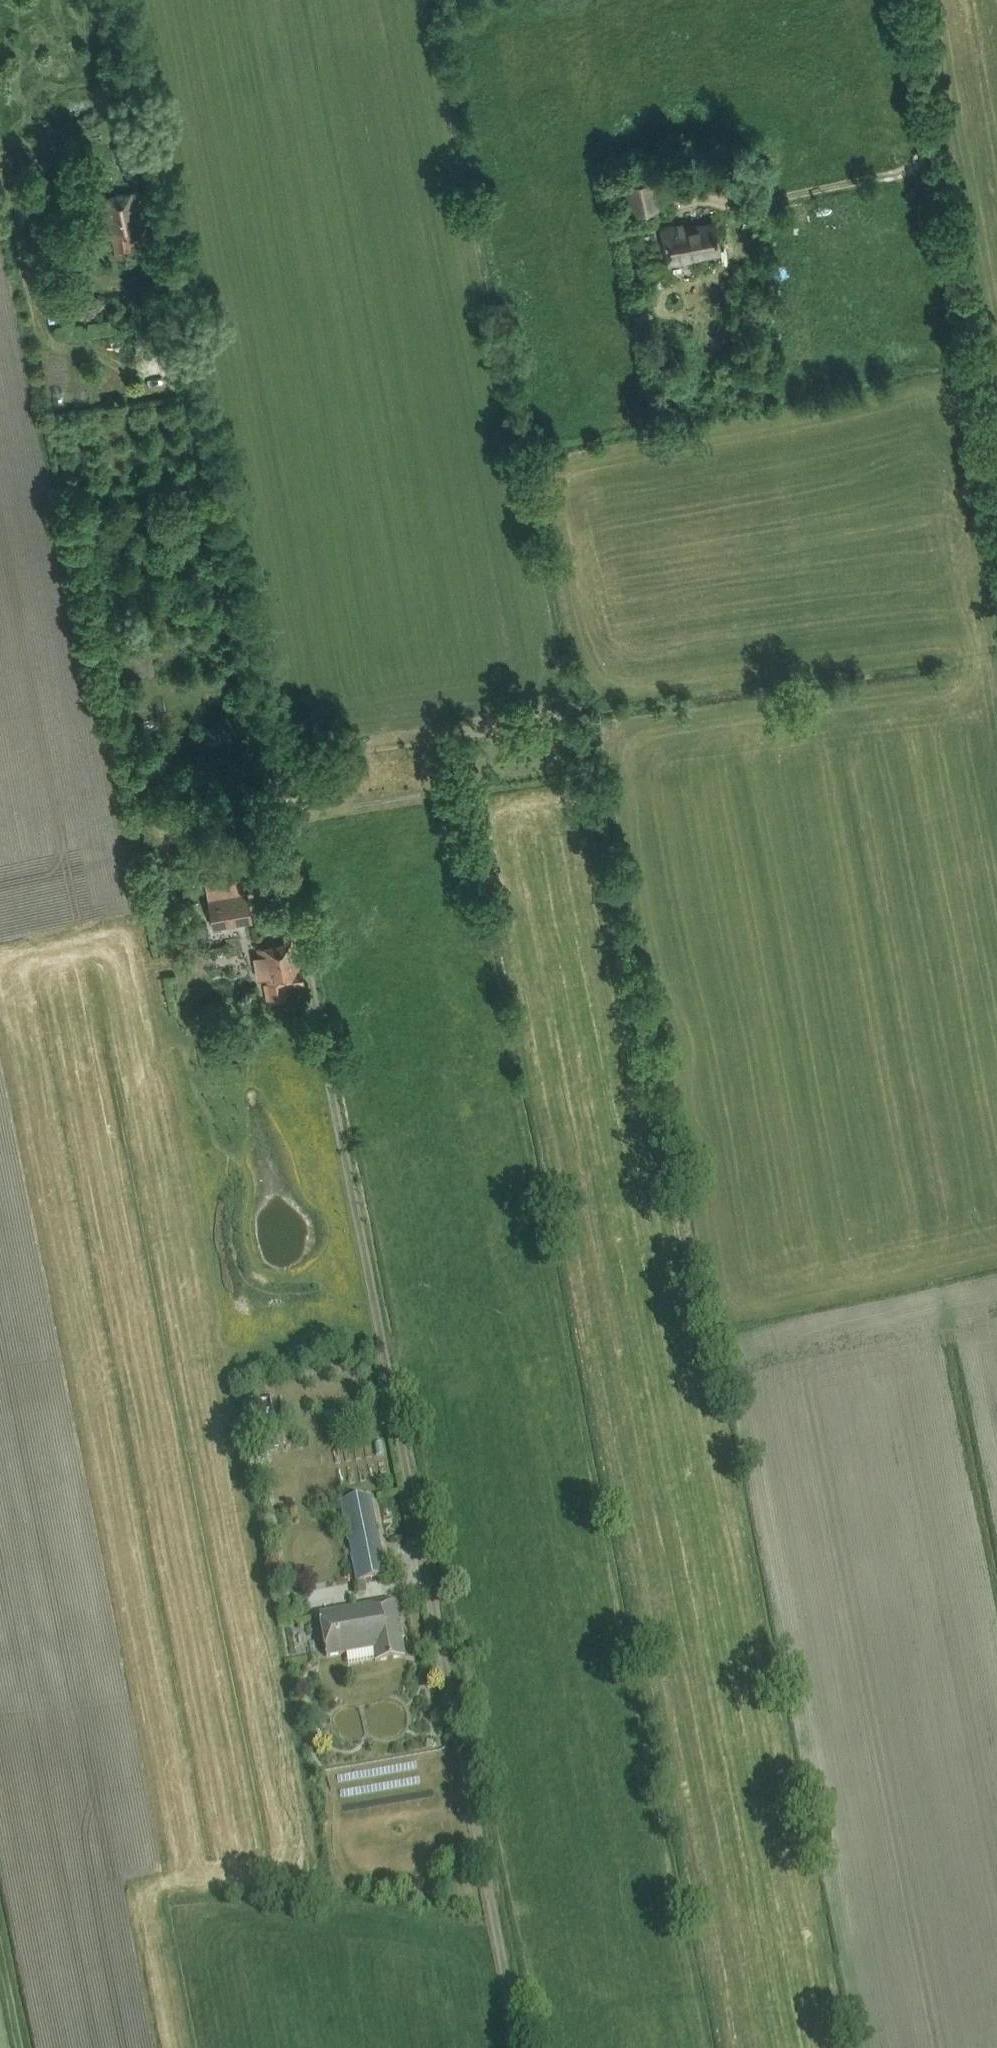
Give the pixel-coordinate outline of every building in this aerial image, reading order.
[(634,216),(660,211),(654,180),(623,186),(627,203),(631,203),(634,216)] [(145,235),(148,234),(140,190),(132,191),(132,190),(105,196),(98,197),(106,237),(112,236),(116,255),(135,251),(133,239),(145,236),(145,235)] [(695,257),(719,252),(713,222),(689,225),(688,222),(661,227),(668,264),(695,258),(695,257)] [(252,921),(247,892),(207,898),(212,928),(252,921)] [(284,933),(285,942),(263,946),(263,947),(257,948),(262,977),(266,976),(267,982),(263,982),(266,999),(287,995),(285,985),(302,982),(301,967),(295,931),(284,933)] [(340,1502),(356,1582),(385,1577),(369,1496),(340,1502)] [(400,1639),(403,1638),(396,1601),(365,1606),(366,1606),(318,1615),(325,1657),(373,1649),(376,1662),(404,1657),(400,1639)]
